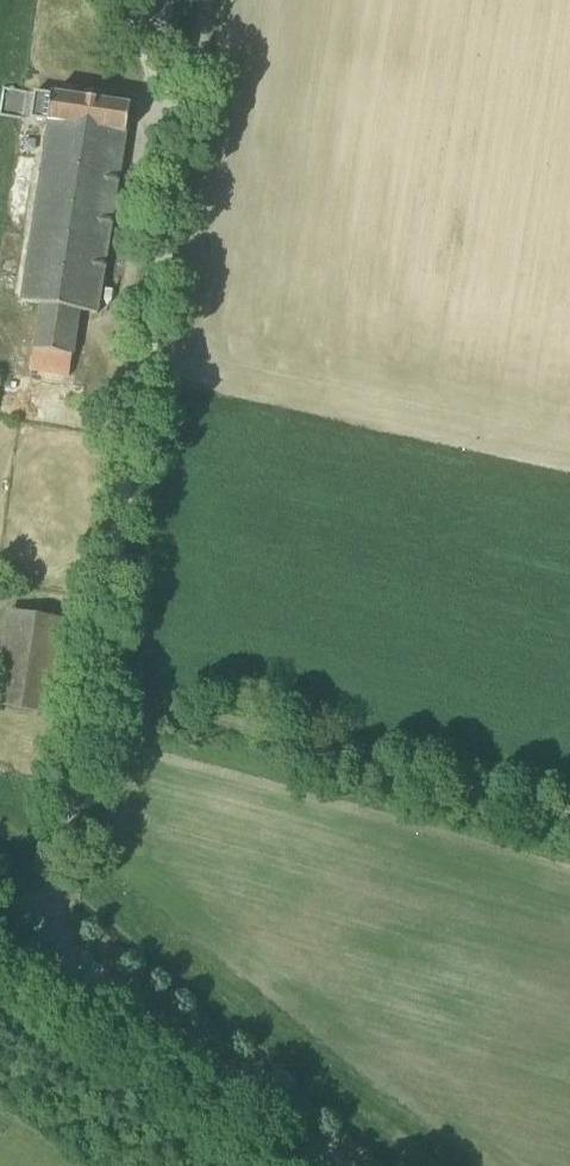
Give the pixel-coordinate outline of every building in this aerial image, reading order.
[(32,371),(69,377),(79,312),(98,314),(126,134),(128,134),(132,107),(34,93),(30,121),(49,124),(23,304),(42,307),(32,371)] [(64,617),(8,610),(0,674),(0,706),(52,712),(64,617)]
